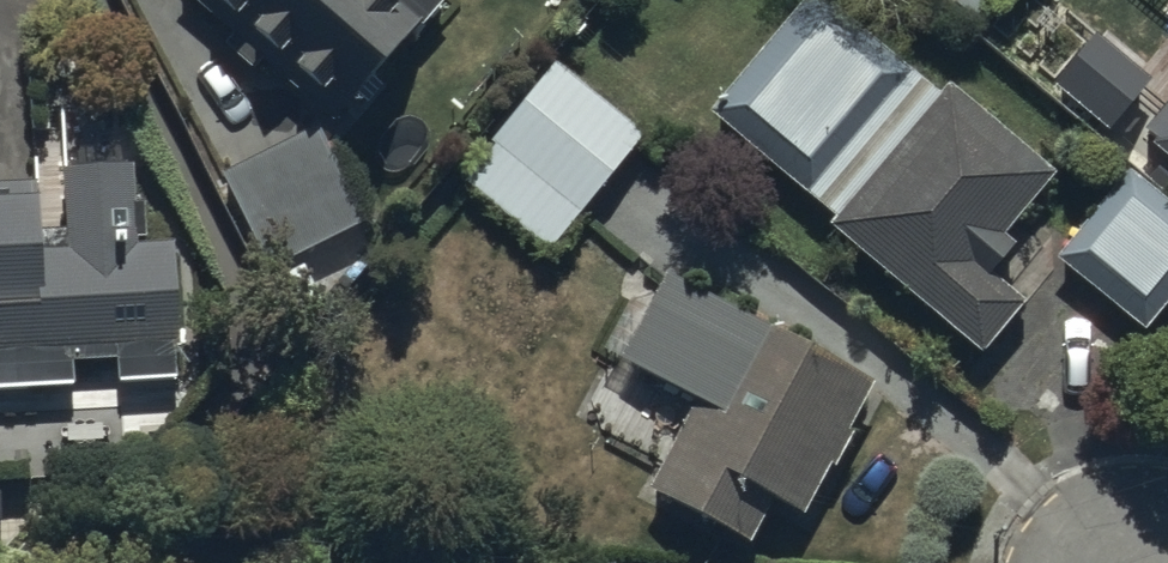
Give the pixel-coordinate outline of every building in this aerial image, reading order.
[(232,30),(219,44),(235,59),(245,48),(321,119),(415,18),(418,21),(437,0),(199,0),(232,30)] [(706,108),(828,214),(822,221),(976,355),(1025,299),(987,265),(1009,240),(1000,233),(1050,176),(941,81),(934,90),(831,0),(801,0),(706,108)] [(544,250),(637,131),(547,61),(488,136),(494,141),(460,183),(544,250)] [(1148,139),(1167,156),(1167,102),(1163,98),(1136,129),(1148,139)] [(362,218),(313,119),(215,167),(264,266),(362,218)] [(0,192),(0,385),(69,384),(69,356),(108,355),(109,379),(175,378),(172,238),(139,239),(138,201),(132,201),(131,158),(61,159),(63,241),(37,242),(36,191),(0,192)] [(1053,251),(1141,328),(1167,297),(1167,194),(1132,162),(1053,251)] [(870,378),(665,269),(618,357),(694,398),(648,484),(746,537),(768,496),(798,512),(823,465),(828,468),(850,426),(846,423),(870,378)]
